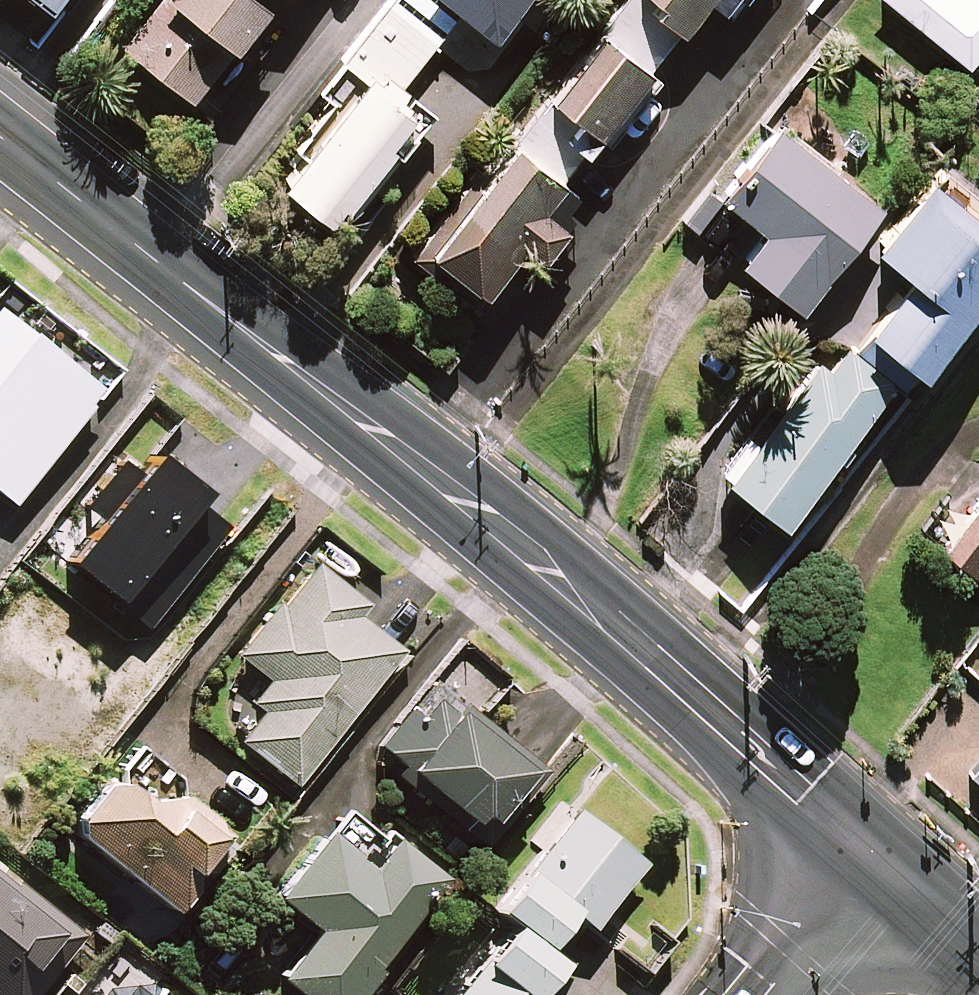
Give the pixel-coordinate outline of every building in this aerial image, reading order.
[(65,10),(73,0),(53,0),(65,10)] [(270,0),(162,0),(126,44),(193,98),(271,1),(270,0)] [(440,38),(393,0),(392,0),(345,58),(358,69),(298,143),(308,151),(287,177),(336,217),(423,110),(398,90),(440,38)] [(495,36),(525,0),(452,0),(495,36)] [(680,29),(703,0),(645,0),(680,29)] [(729,13),(740,0),(713,0),(729,13)] [(968,64),(978,51),(978,0),(891,0),(968,64)] [(554,94),(583,117),(569,135),(589,151),(609,126),(653,69),(604,30),(554,94)] [(848,139),(793,97),(722,190),(765,223),(741,255),(803,302),(879,200),(830,163),(848,139)] [(564,174),(516,137),(432,246),(487,288),(521,244),(539,258),(567,221),(543,202),(564,174)] [(942,161),(878,241),(913,268),(869,323),(924,366),(978,296),(978,191),(942,161)] [(0,310),(0,492),(12,502),(100,389),(0,310)] [(829,368),(816,358),(757,432),(748,425),(718,463),(785,517),(888,387),(842,350),(829,368)] [(52,560),(146,629),(228,518),(136,450),(124,467),(110,457),(74,506),(86,515),(52,560)] [(946,547),(978,573),(978,506),(946,547)] [(365,603),(309,560),(237,654),(269,679),(253,700),(264,709),(240,740),(295,783),(398,649),(355,616),(365,603)] [(544,770),(443,687),(389,753),(491,835),(544,770)] [(970,773),(978,780),(978,763),(970,773)] [(133,790),(112,773),(70,825),(168,903),(225,832),(178,794),(133,790)] [(566,803),(536,844),(543,849),(499,907),(516,920),(485,960),(532,994),(560,959),(543,946),(570,911),(590,926),(641,860),(566,803)] [(322,830),(274,894),(314,924),(278,972),(308,994),(351,994),(444,871),(393,833),(369,865),(322,830)] [(0,863),(0,994),(33,994),(85,932),(0,863)] [(124,964),(100,994),(164,994),(124,964)] [(471,965),(447,994),(509,994),(471,965)]
